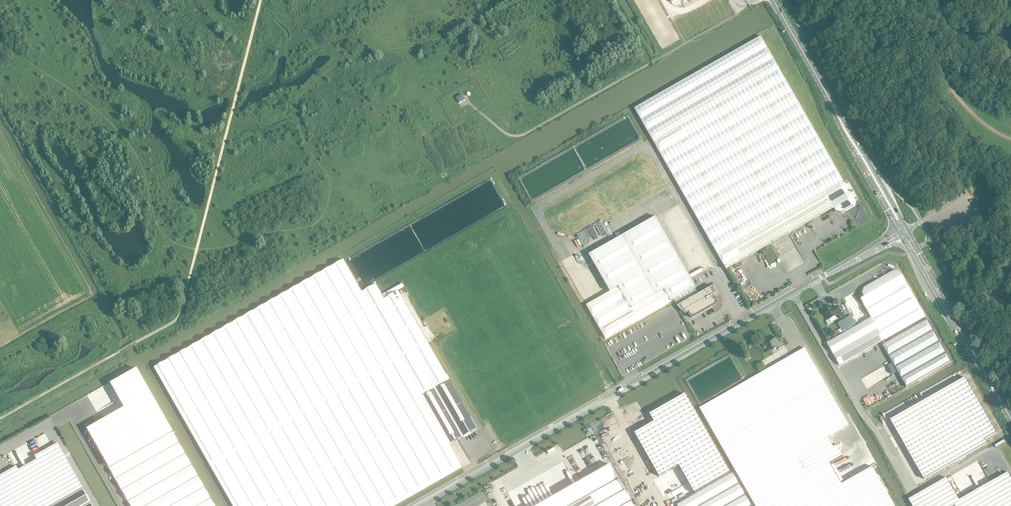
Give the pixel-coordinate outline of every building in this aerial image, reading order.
[(843,181),(838,173),(779,70),(653,142),(726,270),(834,209),(835,211),(840,212),(853,205),(854,200),(852,195),(847,194),(848,189),(845,184),(841,183),(843,181)] [(459,103),(465,100),(462,94),(456,97),(459,103)] [(677,306),(682,312),(683,311),(685,313),(688,312),(691,318),(712,306),(713,305),(714,304),(715,304),(715,303),(715,302),(715,300),(714,299),(712,295),(715,293),(712,286),(697,295),(694,289),(696,287),(655,217),(588,255),(609,292),(586,305),(605,339),(670,302),(674,300),(677,306)] [(458,440),(477,429),(398,291),(384,299),(376,284),(362,292),(343,260),(154,368),(233,505),(393,505),(462,467),(449,445),(458,440)] [(826,343),(839,366),(925,317),(899,272),(893,271),(864,288),(862,293),(864,297),(860,299),(871,318),(826,343)] [(832,309),(830,306),(823,310),(828,320),(835,316),(835,314),(839,312),(836,306),(833,308),(832,309)] [(846,318),(838,323),(843,332),(856,324),(851,316),(846,318)] [(926,319),(881,345),(906,387),(950,362),(926,319)] [(769,342),(773,350),(777,348),(778,350),(784,346),(781,341),(779,342),(776,337),(772,340),(769,342)] [(860,446),(843,455),(807,476),(795,455),(828,437),(848,425),(824,383),(804,348),(699,408),(719,443),(755,505),(852,505),(884,488),(860,446)] [(963,379),(891,420),(893,424),(895,428),(898,432),(917,421),(924,433),(904,444),(924,479),(987,444),(985,440),(997,433),(966,378),(963,379)] [(150,444),(117,388),(76,412),(108,468),(130,505),(214,505),(172,432),(150,444)] [(55,438),(55,436),(55,434),(54,432),(53,430),(52,429),(51,428),(50,427),(48,426),(46,426),(43,426),(41,427),(40,428),(39,429),(38,430),(37,432),(36,433),(36,436),(36,438),(37,440),(38,441),(39,442),(40,444),(42,445),(43,445),(45,445),(47,445),(49,445),(51,444),(52,442),(53,441),(54,440),(55,438)] [(795,455),(807,476),(843,455),(837,445),(834,447),(828,437),(795,455)] [(36,449),(36,447),(36,446),(36,444),(35,443),(34,441),(33,440),(31,439),(30,439),(28,438),(26,438),(24,439),(22,440),(21,441),(20,442),(19,444),(18,445),(18,447),(18,449),(19,450),(19,452),(20,453),(22,455),(23,456),(25,456),(27,456),(28,456),(30,456),(32,455),(34,454),(35,452),(36,451),(36,449)] [(84,487),(59,442),(0,475),(0,505),(95,505),(84,487)] [(599,463),(599,460),(599,457),(598,454),(597,452),(595,450),(593,449),(591,447),(588,446),(586,446),(583,446),(580,446),(578,448),(576,449),(574,451),(572,454),(571,457),(571,459),(571,462),(572,464),(573,467),(575,469),(577,471),(579,472),(582,473),(585,474),(587,474),(590,473),(592,472),(595,470),(596,468),(598,466),(599,463)] [(561,492),(537,505),(633,505),(610,465),(561,492)] [(913,505),(1010,505),(1010,477),(1008,472),(960,500),(947,478),(909,499),(913,505)] [(732,473),(676,504),(677,505),(751,505),(732,473)] [(852,505),(894,505),(884,488),(852,505)]
